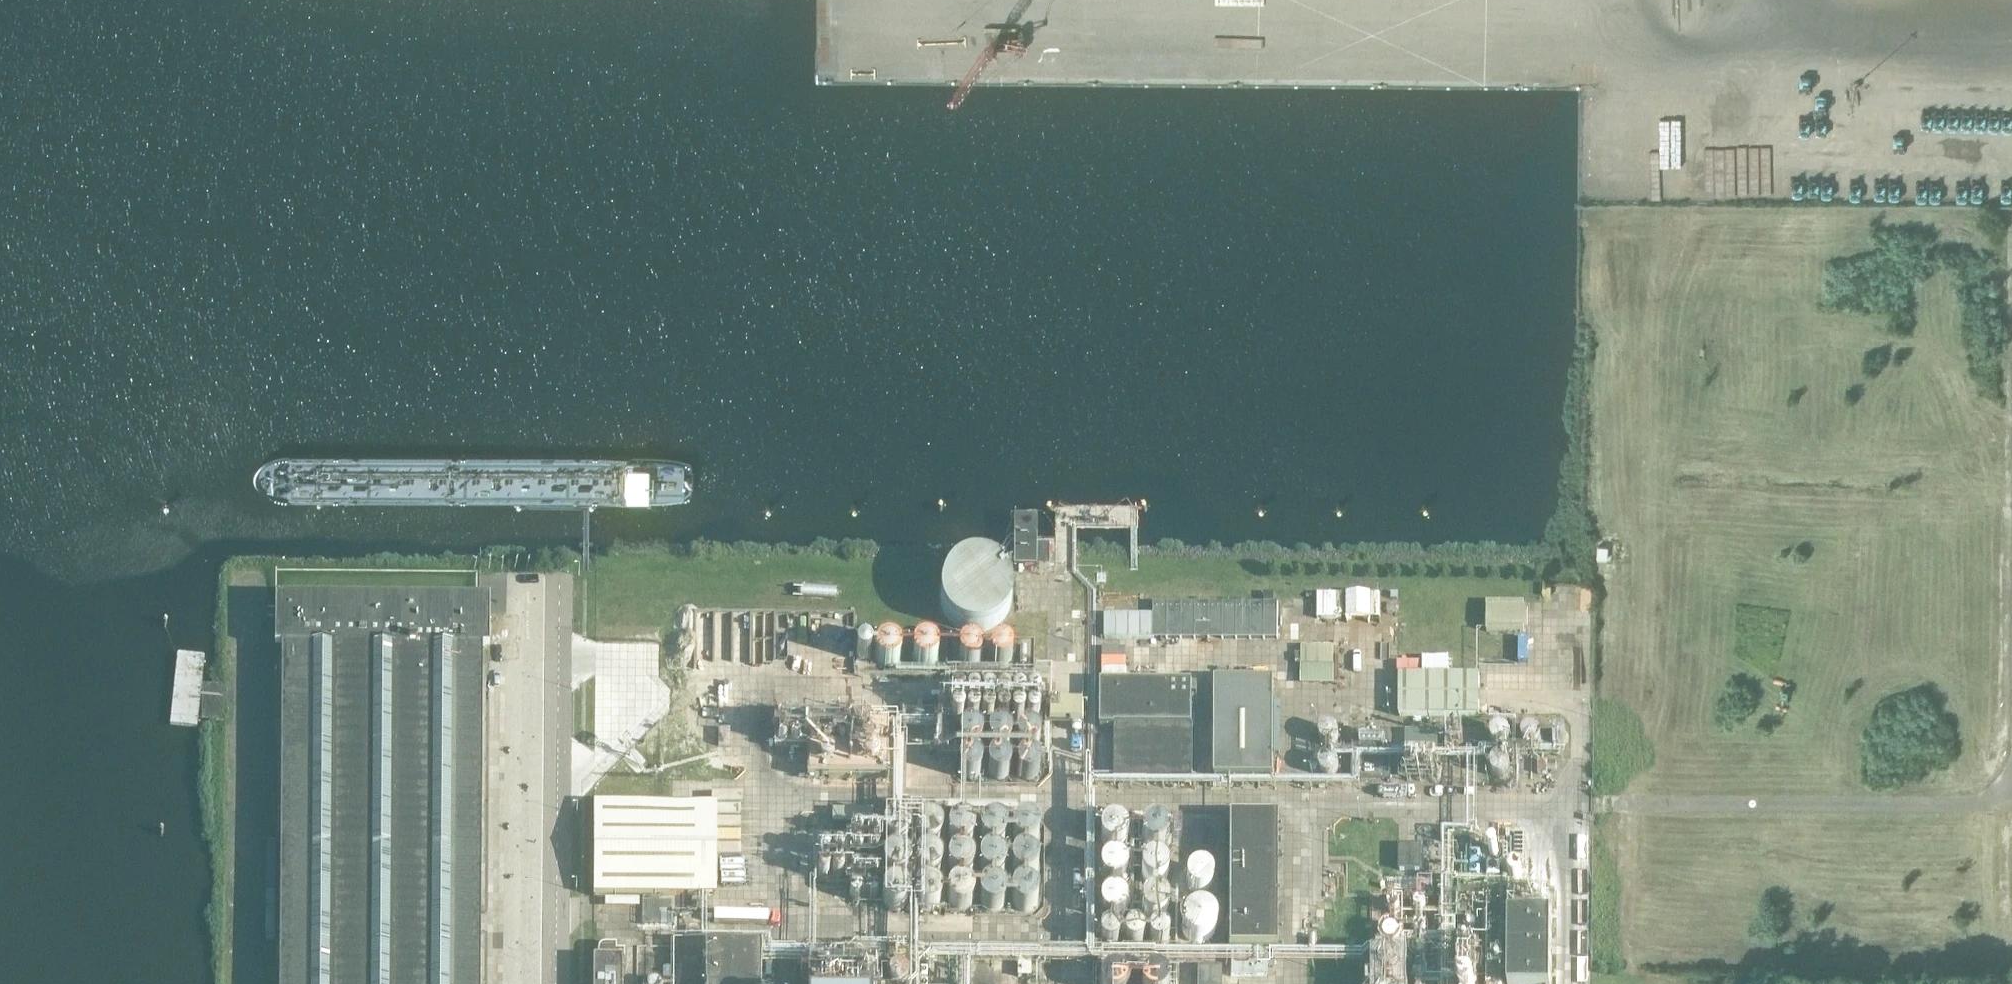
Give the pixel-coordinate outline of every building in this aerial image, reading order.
[(1036,557),(1036,517),(1013,517),(1013,567),(1036,567),(1036,560),(1036,557)] [(1051,553),(1050,552),(1048,551),(1047,550),(1045,550),(1044,550),(1042,550),(1040,551),(1039,552),(1038,553),(1037,554),(1036,556),(1036,557),(1036,560),(1036,561),(1037,563),(1039,565),(1041,566),(1043,567),(1045,567),(1047,566),(1049,565),(1051,564),(1052,562),(1053,561),(1053,559),(1053,557),(1053,556),(1052,554),(1051,553)] [(1002,618),(1004,614),(1006,610),(1008,605),(1009,601),(1009,596),(1009,591),(1008,587),(1007,582),(1005,578),(1002,574),(999,571),(995,568),(991,565),(987,564),(982,562),(978,562),(973,561),(968,562),(964,563),(960,565),(956,567),(952,570),(949,574),(946,578),(944,582),(942,586),(941,591),(941,595),(941,600),(942,605),(943,609),(945,613),(948,617),(951,621),(955,624),(959,626),(963,628),(968,629),(972,630),(977,630),(982,629),(986,628),(991,626),(995,624),(998,621),(1002,618)] [(482,652),(482,650),(489,651),(490,601),(275,599),(274,650),(278,650),(278,649),(282,649),(279,983),(480,983),(482,652)] [(1278,639),(1278,607),(1278,603),(1152,602),(1152,613),(1104,613),(1104,638),(1278,639)] [(1523,631),(1523,603),(1486,603),(1486,631),(1523,631)] [(901,649),(901,648),(900,646),(898,644),(896,642),(894,642),(893,641),(890,640),(888,640),(886,641),(884,641),(881,643),(879,644),(878,646),(877,648),(876,650),(876,652),(876,654),(876,655),(876,657),(877,659),(878,660),(879,663),(881,664),(883,665),(885,666),(887,667),(890,667),(893,666),(895,665),(896,665),(898,664),(899,662),(900,660),(901,659),(902,657),(902,656),(902,654),(902,652),(902,650),(901,649)] [(937,647),(936,644),(934,643),(933,642),(931,641),(928,640),(927,640),(925,640),(922,640),(920,641),(918,642),(917,643),(915,645),(914,647),(913,649),(913,651),(912,653),(913,654),(913,656),(913,657),(914,659),(915,661),(917,663),(918,664),(920,665),(922,666),(923,666),(926,666),(929,666),(931,665),(932,665),(934,663),(936,662),(937,660),(938,658),(938,657),(939,655),(939,653),(939,651),(938,649),(937,647)] [(981,660),(981,659),(982,657),(982,656),(982,654),(982,651),(981,649),(979,647),(977,645),(975,644),(973,643),(970,643),(968,643),(965,644),(964,645),(962,646),(961,647),(960,649),(959,651),(959,653),(959,655),(959,657),(959,658),(960,659),(960,660),(961,662),(962,663),(964,664),(966,666),(968,666),(970,666),(972,666),(974,666),(976,665),(978,663),(979,663),(981,660)] [(1011,647),(1009,646),(1007,644),(1005,644),(1004,643),(1002,643),(1000,643),(998,643),(997,644),(995,644),(994,645),(992,647),(991,649),(990,650),(990,652),(989,654),(989,655),(990,657),(990,658),(991,660),(991,661),(992,662),(994,664),(997,665),(999,666),(1002,666),(1004,666),(1006,665),(1007,665),(1008,664),(1009,663),(1011,661),(1012,659),(1013,657),(1013,655),(1013,654),(1013,653),(1013,652),(1012,650),(1011,649),(1011,647)] [(1128,673),(1129,647),(1106,646),(1105,673),(1128,673)] [(871,653),(870,652),(870,650),(869,649),(869,648),(868,648),(867,647),(866,647),(865,647),(864,647),(863,647),(861,647),(861,648),(860,649),(859,649),(858,650),(858,651),(858,652),(858,653),(858,654),(858,656),(859,657),(860,658),(861,659),(862,659),(864,659),(865,659),(866,659),(868,658),(869,658),(869,657),(870,656),(870,655),(870,654),(871,653)] [(1334,687),(1334,647),(1301,647),(1300,686),(1334,687)] [(1479,717),(1479,675),(1399,675),(1399,717),(1479,717)] [(1281,755),(1281,704),(1274,704),(1274,681),(1215,681),(1215,778),(1273,778),(1274,755),(1281,755)] [(1193,781),(1193,726),(1193,683),(1101,683),(1101,727),(1115,727),(1115,780),(1193,781)] [(964,697),(963,696),(963,695),(962,695),(960,694),(958,693),(957,693),(956,694),(954,694),(953,695),(952,696),(952,698),(951,699),(952,701),(952,703),(953,704),(954,705),(955,705),(957,706),(958,706),(959,706),(960,706),(961,705),(962,704),(963,703),(964,702),(964,700),(964,699),(964,698),(964,697)] [(1023,697),(1023,696),(1022,696),(1021,695),(1019,694),(1017,693),(1015,694),(1014,694),(1013,695),(1012,697),(1011,698),(1011,700),(1011,701),(1011,702),(1012,703),(1012,704),(1014,706),(1016,706),(1017,706),(1018,706),(1020,706),(1021,705),(1022,704),(1023,703),(1023,702),(1024,701),(1024,699),(1023,697)] [(978,698),(978,697),(977,696),(976,695),(974,694),(973,694),(971,694),(970,694),(968,695),(967,696),(967,697),(966,698),(966,699),(966,700),(966,701),(966,703),(967,704),(968,705),(969,706),(970,706),(972,707),(973,707),(975,706),(976,706),(977,705),(978,703),(978,702),(979,701),(979,699),(978,698)] [(993,698),(993,696),(992,696),(991,695),(990,694),(989,694),(987,694),(986,694),(985,694),(983,695),(982,696),(982,697),(981,698),(981,699),(981,700),(981,701),(981,702),(982,704),(983,705),(984,705),(984,706),(986,706),(987,707),(989,706),(990,706),(992,705),(992,704),(993,703),(994,702),(994,701),(994,699),(993,698)] [(1008,698),(1008,697),(1007,696),(1006,695),(1005,694),(1004,694),(1002,694),(1001,694),(999,694),(998,695),(997,697),(996,698),(996,699),(996,700),(996,701),(996,702),(997,704),(997,705),(998,705),(999,706),(1001,706),(1002,707),(1003,706),(1005,706),(1006,705),(1007,704),(1008,703),(1008,702),(1009,701),(1009,699),(1008,698)] [(1038,697),(1038,696),(1037,696),(1036,695),(1035,694),(1034,694),(1032,694),(1030,694),(1029,695),(1028,695),(1027,697),(1026,698),(1026,699),(1026,700),(1026,701),(1026,702),(1027,703),(1027,704),(1028,705),(1029,706),(1031,706),(1032,707),(1034,706),(1035,706),(1036,705),(1037,705),(1038,704),(1039,702),(1039,701),(1039,699),(1039,698),(1038,697)] [(1053,721),(1080,722),(1081,706),(1054,705),(1053,721)] [(963,714),(963,713),(962,712),(961,711),(960,710),(958,710),(957,710),(955,710),(954,711),(953,712),(952,713),(952,714),(951,715),(951,716),(951,717),(951,719),(952,720),(953,721),(954,722),(956,723),(957,723),(959,723),(960,722),(961,722),(962,721),(963,719),(964,718),(964,717),(964,716),(964,715),(963,714)] [(978,714),(977,713),(977,712),(976,711),(975,711),(974,710),(972,710),(970,710),(969,711),(967,712),(966,714),(966,715),(966,716),(966,717),(966,718),(966,719),(967,720),(968,722),(969,722),(970,723),(972,723),(973,723),(974,723),(976,722),(977,721),(978,720),(978,719),(979,717),(979,716),(978,714)] [(993,715),(993,713),(991,711),(989,711),(988,710),(987,710),(985,711),(984,711),(983,712),(982,712),(982,713),(981,715),(981,716),(981,718),(981,719),(982,720),(983,721),(984,722),(986,723),(987,723),(988,723),(990,723),(991,722),(992,721),(993,720),(993,719),(994,717),(994,716),(993,715)] [(1008,714),(1007,713),(1006,712),(1004,711),(1003,710),(1002,710),(1000,711),(999,711),(998,712),(997,714),(996,714),(996,715),(996,717),(996,718),(996,719),(997,720),(998,722),(999,723),(1001,723),(1002,723),(1003,723),(1004,723),(1006,722),(1007,722),(1008,720),(1008,719),(1009,718),(1009,716),(1008,714)] [(1023,714),(1023,713),(1022,712),(1021,711),(1019,711),(1018,710),(1016,710),(1015,711),(1014,711),(1013,712),(1012,713),(1011,714),(1011,715),(1011,716),(1011,718),(1011,720),(1012,721),(1013,722),(1014,722),(1016,723),(1017,723),(1018,723),(1020,723),(1021,722),(1022,721),(1023,720),(1023,719),(1024,717),(1024,715),(1023,714)] [(1038,714),(1038,713),(1037,713),(1036,712),(1035,711),(1034,711),(1033,710),(1032,710),(1030,711),(1029,711),(1028,712),(1027,714),(1026,715),(1026,716),(1026,717),(1026,718),(1026,719),(1027,720),(1027,721),(1028,722),(1029,722),(1031,723),(1032,723),(1034,723),(1035,723),(1036,722),(1037,721),(1038,721),(1039,719),(1039,717),(1039,716),(1039,715),(1038,714)] [(888,780),(888,748),(893,748),(893,740),(888,740),(888,720),(774,720),(774,750),(808,750),(807,779),(888,780)] [(980,748),(981,747),(982,745),(983,743),(983,742),(983,741),(983,739),(983,738),(983,736),(982,736),(982,734),(980,732),(979,731),(977,730),(976,729),(974,728),(972,728),(970,728),(967,729),(965,730),(963,731),(962,732),(961,733),(961,734),(960,735),(959,737),(959,738),(959,739),(959,741),(959,742),(960,743),(960,745),(961,746),(962,748),(963,749),(965,750),(967,751),(968,752),(971,752),(973,752),(975,752),(976,751),(978,750),(980,748)] [(1008,749),(1009,748),(1011,745),(1011,744),(1011,743),(1012,742),(1012,740),(1012,739),(1011,738),(1011,735),(1009,733),(1008,732),(1007,731),(1006,730),(1004,729),(1002,729),(999,728),(997,729),(994,730),(992,731),(991,732),(990,733),(989,734),(989,735),(988,737),(988,738),(988,739),(988,741),(988,743),(988,744),(989,747),(991,749),(992,750),(994,751),(995,752),(997,752),(1000,752),(1001,752),(1003,752),(1005,751),(1006,751),(1008,749)] [(1335,746),(1336,745),(1337,744),(1339,743),(1339,741),(1340,740),(1340,739),(1340,737),(1340,736),(1340,735),(1340,734),(1339,733),(1338,731),(1336,729),(1334,728),(1331,728),(1329,728),(1328,728),(1326,728),(1324,730),(1323,731),(1322,733),(1321,734),(1321,735),(1320,736),(1320,737),(1320,739),(1321,740),(1321,742),(1322,743),(1323,744),(1324,745),(1326,746),(1327,747),(1328,747),(1330,747),(1332,747),(1333,747),(1335,746)] [(1509,744),(1510,742),(1511,740),(1511,738),(1511,736),(1510,733),(1508,731),(1507,730),(1505,729),(1504,728),(1502,728),(1500,728),(1498,728),(1495,729),(1493,731),(1492,733),(1491,735),(1491,736),(1491,738),(1491,740),(1491,742),(1492,743),(1493,745),(1494,746),(1496,747),(1498,748),(1500,748),(1502,748),(1503,748),(1505,747),(1506,746),(1508,745),(1509,744)] [(1539,744),(1540,742),(1541,741),(1541,739),(1541,738),(1541,736),(1541,734),(1540,733),(1539,731),(1537,729),(1535,728),(1533,728),(1531,728),(1529,728),(1527,729),(1526,730),(1525,731),(1524,732),(1523,734),(1522,736),(1522,738),(1523,739),(1523,742),(1524,743),(1525,744),(1526,745),(1528,746),(1529,747),(1530,747),(1532,747),(1534,747),(1536,746),(1537,746),(1538,745),(1539,744)] [(1036,750),(1038,748),(1039,746),(1039,745),(1040,743),(1040,742),(1040,740),(1040,739),(1040,737),(1039,736),(1039,735),(1037,733),(1035,731),(1033,730),(1030,729),(1028,729),(1025,729),(1024,730),(1022,730),(1020,732),(1018,734),(1017,736),(1017,738),(1016,739),(1016,741),(1016,743),(1017,744),(1017,746),(1018,747),(1019,749),(1020,750),(1022,751),(1024,752),(1025,752),(1027,753),(1029,753),(1032,752),(1033,752),(1035,751),(1036,750)] [(1563,744),(1564,743),(1565,742),(1566,741),(1566,740),(1567,738),(1566,737),(1566,736),(1566,735),(1565,734),(1564,732),(1563,732),(1561,731),(1559,731),(1558,731),(1556,732),(1555,732),(1554,734),(1553,735),(1553,736),(1552,738),(1552,739),(1553,740),(1553,741),(1554,742),(1556,744),(1557,744),(1558,745),(1560,745),(1562,744),(1563,744)] [(1391,782),(1392,732),(1353,732),(1352,782),(1391,782)] [(1439,754),(1439,732),(1405,732),(1405,754),(1406,754),(1406,763),(1435,763),(1435,754),(1439,754)] [(979,777),(980,776),(981,774),(982,772),(982,771),(982,770),(982,769),(982,766),(981,764),(980,761),(978,759),(976,758),(975,758),(973,757),(970,757),(968,757),(966,758),(964,758),(962,760),(961,762),(960,763),(959,764),(959,765),(959,767),(958,768),(958,769),(959,771),(959,773),(960,775),(961,776),(962,778),(965,779),(966,780),(968,780),(970,781),(972,781),(974,780),(975,780),(977,779),(979,777)] [(1007,778),(1009,776),(1010,775),(1010,774),(1011,771),(1011,770),(1011,769),(1011,767),(1011,765),(1010,764),(1010,763),(1008,761),(1006,759),(1004,758),(1001,757),(999,757),(996,757),(995,758),(993,758),(991,760),(989,762),(988,764),(988,765),(987,767),(987,768),(987,769),(987,771),(988,773),(989,774),(989,776),(991,778),(993,779),(994,780),(996,780),(998,781),(1000,781),(1003,780),(1004,780),(1006,779),(1007,778)] [(1037,777),(1038,776),(1039,775),(1040,773),(1040,771),(1040,769),(1040,768),(1040,767),(1040,765),(1039,764),(1039,763),(1037,761),(1035,759),(1033,758),(1031,757),(1028,757),(1025,757),(1023,758),(1021,760),(1019,761),(1018,762),(1018,763),(1017,765),(1017,766),(1016,767),(1016,768),(1016,770),(1017,771),(1017,773),(1018,775),(1020,777),(1020,778),(1022,780),(1024,780),(1026,781),(1028,781),(1030,781),(1032,781),(1033,780),(1036,779),(1037,777)] [(1334,777),(1335,776),(1337,776),(1338,774),(1338,773),(1339,772),(1339,771),(1339,770),(1340,769),(1340,768),(1339,766),(1339,765),(1339,764),(1338,763),(1337,762),(1336,761),(1336,760),(1334,759),(1331,759),(1329,758),(1327,759),(1324,760),(1323,761),(1323,762),(1321,763),(1320,766),(1320,767),(1320,769),(1320,770),(1320,772),(1321,773),(1321,774),(1323,776),(1324,776),(1325,777),(1326,778),(1328,778),(1330,778),(1331,778),(1333,778),(1334,777)] [(1508,775),(1509,774),(1510,772),(1510,770),(1510,769),(1510,768),(1510,765),(1509,764),(1508,762),(1507,761),(1506,760),(1505,760),(1503,759),(1500,759),(1498,760),(1496,761),(1494,762),(1493,763),(1492,765),(1492,766),(1492,767),(1492,768),(1492,769),(1492,771),(1492,772),(1493,774),(1494,775),(1495,776),(1496,777),(1498,777),(1499,778),(1501,778),(1502,778),(1504,778),(1505,777),(1507,776),(1508,775)] [(1547,774),(1547,762),(1537,763),(1537,774),(1547,774)] [(700,896),(700,805),(594,805),(594,895),(659,896),(697,896),(700,896)] [(874,828),(874,810),(832,809),(832,827),(874,828)] [(1276,951),(1277,819),(1228,819),(1228,951),(1276,951)] [(908,841),(909,840),(910,838),(910,836),(910,835),(910,833),(910,832),(910,830),(910,829),(909,828),(908,826),(907,825),(906,823),(904,822),(901,820),(899,820),(898,820),(895,820),(892,820),(890,822),(887,823),(886,825),(885,826),(885,827),(884,829),(883,830),(883,831),(883,833),(883,834),(883,836),(884,838),(885,840),(886,843),(888,844),(889,845),(892,846),(894,847),(897,847),(900,847),(902,846),(904,845),(906,844),(907,843),(908,841)] [(939,843),(941,841),(942,839),(942,838),(943,836),(943,835),(943,832),(942,830),(942,829),(941,828),(941,827),(940,826),(939,825),(937,823),(935,822),(933,821),(931,820),(929,820),(927,820),(924,821),(923,822),(922,822),(921,823),(920,824),(918,825),(917,827),(916,829),(915,831),(915,832),(915,834),(915,836),(915,837),(916,838),(917,841),(918,843),(919,843),(921,845),(922,846),(925,847),(927,848),(929,848),(930,848),(932,847),(934,847),(936,846),(938,844),(939,843)] [(973,843),(974,841),(975,839),(975,837),(975,835),(975,832),(975,830),(974,828),(973,827),(972,826),(971,824),(969,823),(966,822),(963,821),(961,821),(958,821),(956,822),(955,823),(953,824),(952,824),(950,826),(949,828),(949,830),(948,832),(948,833),(948,835),(948,836),(948,838),(949,841),(950,842),(951,844),(953,846),(955,847),(958,848),(960,848),(962,848),(964,848),(966,848),(968,847),(971,845),(973,843)] [(1004,843),(1005,842),(1005,841),(1006,839),(1006,838),(1006,837),(1007,835),(1007,834),(1006,832),(1006,830),(1005,829),(1004,828),(1004,827),(1003,825),(1001,824),(1000,823),(997,822),(995,821),(992,821),(989,822),(986,823),(985,824),(983,825),(982,827),(981,829),(980,830),(979,832),(979,833),(979,835),(979,836),(979,838),(980,840),(981,842),(982,843),(984,846),(986,847),(989,848),(991,849),(994,849),(996,848),(998,848),(1000,847),(1002,845),(1003,844),(1004,843)] [(1036,843),(1037,842),(1038,839),(1039,837),(1039,836),(1039,833),(1039,831),(1038,830),(1037,828),(1036,827),(1035,825),(1032,823),(1030,822),(1027,821),(1025,821),(1023,821),(1022,822),(1020,822),(1018,823),(1016,825),(1015,826),(1014,827),(1013,829),(1012,831),(1012,833),(1012,835),(1012,836),(1012,837),(1013,840),(1013,841),(1014,843),(1015,844),(1017,846),(1019,847),(1021,848),(1024,849),(1026,849),(1028,848),(1030,848),(1032,847),(1034,845),(1036,843)] [(1124,845),(1125,844),(1126,843),(1127,841),(1127,838),(1128,836),(1128,835),(1128,834),(1127,833),(1126,830),(1126,828),(1124,827),(1122,825),(1121,824),(1119,823),(1117,822),(1115,822),(1113,822),(1110,822),(1107,823),(1106,824),(1104,826),(1103,827),(1102,828),(1101,829),(1101,831),(1100,832),(1100,834),(1100,837),(1100,838),(1101,840),(1102,843),(1103,844),(1105,846),(1107,848),(1109,849),(1112,849),(1114,850),(1116,849),(1118,849),(1120,848),(1122,847),(1124,845)] [(1165,847),(1167,845),(1168,844),(1169,842),(1169,841),(1170,839),(1170,837),(1170,836),(1170,835),(1169,833),(1169,832),(1168,830),(1167,828),(1164,826),(1163,825),(1161,824),(1159,823),(1157,823),(1155,823),(1153,823),(1151,824),(1149,824),(1147,826),(1146,827),(1145,829),(1144,830),(1143,832),(1142,834),(1142,835),(1142,837),(1142,839),(1143,840),(1143,842),(1144,844),(1146,846),(1147,847),(1149,849),(1151,850),(1154,850),(1156,851),(1158,850),(1160,850),(1162,849),(1164,848),(1165,847)] [(1214,848),(1214,847),(1215,847),(1215,846),(1216,845),(1216,844),(1216,843),(1216,842),(1217,841),(1217,840),(1217,839),(1217,838),(1217,837),(1216,836),(1216,835),(1216,834),(1215,833),(1215,832),(1215,831),(1214,830),(1213,829),(1212,828),(1211,827),(1210,826),(1209,825),(1208,825),(1207,824),(1206,824),(1205,824),(1204,823),(1203,823),(1202,823),(1201,823),(1200,823),(1199,823),(1198,823),(1197,823),(1196,824),(1195,824),(1194,824),(1193,825),(1192,826),(1191,826),(1190,827),(1189,828),(1188,829),(1187,830),(1187,831),(1186,832),(1186,833),(1185,834),(1185,835),(1185,836),(1185,837),(1185,839),(1185,841),(1185,842),(1185,843),(1185,844),(1186,845),(1186,846),(1187,847),(1187,848),(1188,849),(1188,850),(1189,850),(1190,851),(1191,852),(1192,853),(1193,853),(1194,854),(1195,854),(1196,855),(1197,855),(1198,855),(1199,855),(1200,855),(1201,855),(1202,855),(1203,855),(1204,855),(1205,855),(1206,854),(1207,854),(1208,854),(1209,853),(1210,852),(1211,851),(1212,851),(1213,850),(1213,849),(1214,848)] [(845,838),(845,837),(845,835),(844,834),(844,833),(843,832),(842,831),(840,831),(839,831),(838,831),(837,831),(835,832),(834,832),(833,833),(833,835),(832,836),(832,838),(832,839),(833,840),(833,841),(834,842),(835,843),(837,844),(838,844),(840,844),(841,844),(842,843),(843,842),(844,841),(845,840),(845,839),(845,838)] [(861,843),(862,842),(862,841),(863,840),(863,838),(863,837),(862,835),(861,834),(860,833),(859,833),(858,832),(856,832),(855,832),(854,833),(853,834),(852,835),(851,836),(851,837),(851,839),(851,840),(852,842),(853,843),(854,844),(856,844),(858,844),(860,844),(861,843)] [(876,843),(878,842),(878,841),(879,840),(879,838),(879,837),(879,836),(878,835),(878,834),(877,834),(875,833),(873,832),(872,832),(871,832),(870,833),(869,834),(868,835),(867,836),(867,837),(867,838),(867,839),(867,840),(868,842),(869,843),(870,844),(872,844),(874,844),(875,844),(876,843)] [(1421,871),(1422,846),(1399,846),(1399,871),(1421,871)] [(876,860),(877,858),(878,857),(878,856),(878,854),(878,853),(878,852),(877,850),(876,850),(875,849),(874,849),(872,848),(871,849),(870,849),(868,850),(868,851),(867,852),(866,853),(866,854),(866,855),(866,856),(867,858),(868,859),(869,860),(870,860),(872,861),(874,861),(875,860),(876,860)] [(828,859),(829,859),(829,858),(830,856),(830,855),(830,853),(830,852),(828,851),(828,850),(826,849),(825,849),(824,849),(822,849),(821,849),(820,850),(819,851),(818,853),(818,854),(818,856),(818,857),(819,859),(820,859),(820,860),(822,860),(823,861),(825,861),(826,861),(827,860),(828,859)] [(842,860),(843,859),(844,857),(844,856),(844,855),(844,854),(844,853),(843,852),(842,850),(841,849),(840,849),(839,849),(837,849),(836,849),(834,850),(833,851),(833,852),(832,854),(832,855),(832,857),(833,858),(834,860),(836,861),(838,861),(839,861),(841,861),(842,860)] [(861,859),(862,858),(862,856),(863,855),(863,854),(862,853),(861,851),(860,850),(859,849),(858,849),(857,849),(856,849),(854,849),(853,850),(852,851),(851,852),(850,853),(850,854),(850,855),(850,856),(851,857),(851,858),(852,859),(852,860),(854,861),(856,861),(857,861),(858,861),(860,860),(861,859)] [(1474,852),(1473,852),(1472,851),(1471,851),(1470,851),(1469,852),(1468,852),(1467,853),(1467,854),(1467,855),(1467,856),(1467,857),(1468,858),(1469,859),(1470,859),(1471,859),(1473,859),(1473,858),(1474,858),(1475,857),(1475,856),(1475,855),(1475,854),(1475,853),(1474,852)] [(907,874),(908,872),(909,870),(910,868),(910,866),(910,863),(910,862),(909,861),(909,860),(908,858),(906,856),(905,855),(903,853),(901,852),(900,852),(897,852),(894,852),(892,852),(889,854),(887,855),(886,857),(885,858),(884,859),(883,861),(883,863),(882,865),(882,866),(883,868),(884,871),(884,872),(886,874),(887,876),(889,877),(891,878),(894,879),(897,879),(900,879),(901,878),(904,877),(905,876),(906,875),(907,874)] [(940,874),(940,873),(941,871),(942,869),(942,868),(942,866),(942,864),(942,863),(941,861),(941,860),(940,859),(938,857),(937,855),(936,855),(935,854),(933,853),(930,852),(927,852),(925,853),(922,854),(921,855),(919,856),(917,858),(916,860),(916,861),(915,862),(915,864),(915,866),(915,867),(915,869),(916,871),(917,873),(917,874),(918,875),(919,877),(921,878),(923,879),(926,880),(929,880),(930,880),(932,880),(933,879),(936,878),(937,877),(939,875),(940,874)] [(971,874),(972,872),(973,872),(973,870),(974,869),(974,867),(974,865),(974,864),(974,862),(973,861),(973,860),(972,858),(970,856),(969,855),(968,854),(965,852),(964,852),(961,852),(959,852),(956,853),(953,854),(951,855),(950,857),(949,858),(948,859),(947,861),(947,863),(947,865),(947,866),(947,868),(948,871),(949,872),(950,875),(951,876),(953,877),(955,878),(958,879),(961,879),(964,879),(965,878),(968,877),(969,876),(971,874)] [(1003,876),(1004,873),(1005,872),(1005,871),(1006,869),(1006,867),(1006,864),(1005,862),(1005,861),(1004,859),(1003,858),(1002,857),(1000,855),(999,854),(997,854),(994,853),(992,853),(990,853),(988,854),(986,854),(985,855),(984,856),(983,856),(982,858),(981,859),(980,861),(979,863),(979,865),(979,867),(979,868),(979,870),(980,873),(981,874),(982,876),(983,877),(986,879),(988,880),(991,880),(993,880),(995,880),(997,879),(1000,878),(1001,877),(1003,876)] [(1035,876),(1036,874),(1037,872),(1038,872),(1038,871),(1038,869),(1038,867),(1038,865),(1037,862),(1036,860),(1036,859),(1034,858),(1032,856),(1031,855),(1029,854),(1026,854),(1024,853),(1023,854),(1021,854),(1019,855),(1017,855),(1017,856),(1015,857),(1013,859),(1012,861),(1012,862),(1011,864),(1011,865),(1011,867),(1011,868),(1011,870),(1012,872),(1013,874),(1014,876),(1016,878),(1018,879),(1020,880),(1023,881),(1025,881),(1027,881),(1030,880),(1032,879),(1033,878),(1035,876)] [(1123,882),(1125,880),(1126,878),(1127,877),(1127,876),(1127,874),(1128,872),(1128,870),(1127,868),(1127,867),(1126,865),(1124,863),(1122,861),(1121,860),(1119,859),(1116,858),(1115,858),(1113,858),(1110,858),(1107,859),(1105,861),(1104,862),(1102,864),(1101,866),(1100,868),(1100,870),(1100,871),(1100,873),(1100,874),(1100,875),(1101,877),(1102,879),(1104,881),(1105,882),(1107,884),(1109,884),(1111,885),(1114,885),(1116,885),(1118,885),(1120,884),(1122,883),(1123,882)] [(1164,882),(1166,880),(1166,879),(1167,877),(1168,875),(1168,874),(1168,873),(1168,871),(1168,870),(1168,868),(1167,867),(1167,865),(1166,864),(1165,863),(1163,861),(1162,860),(1160,859),(1157,858),(1155,858),(1153,858),(1151,859),(1148,860),(1146,861),(1145,862),(1143,864),(1143,865),(1142,866),(1141,868),(1141,869),(1141,871),(1141,872),(1141,874),(1141,876),(1142,877),(1142,878),(1144,881),(1145,882),(1146,883),(1149,885),(1151,885),(1153,886),(1156,886),(1158,885),(1161,884),(1162,883),(1164,882)] [(860,879),(861,878),(862,877),(863,876),(863,874),(863,873),(863,872),(863,870),(862,869),(860,868),(858,867),(857,866),(856,866),(854,867),(852,868),(851,869),(851,870),(850,870),(850,872),(850,873),(850,874),(850,875),(850,876),(851,878),(853,879),(855,880),(856,880),(857,880),(858,880),(860,879)] [(876,879),(877,878),(878,877),(879,876),(879,874),(879,872),(879,871),(879,870),(877,868),(876,868),(875,867),(873,866),(871,866),(870,867),(869,867),(867,869),(866,870),(866,872),(866,873),(866,874),(866,875),(866,876),(867,877),(867,878),(868,879),(869,879),(871,880),(873,880),(874,880),(876,879)] [(828,878),(828,877),(829,876),(830,875),(830,874),(830,873),(829,871),(828,870),(828,869),(826,868),(824,868),(823,868),(822,868),(821,868),(820,869),(819,870),(818,871),(818,873),(817,874),(818,875),(818,876),(819,877),(820,878),(821,879),(823,880),(825,880),(826,879),(827,879),(828,878)] [(842,879),(843,878),(844,877),(844,876),(844,874),(844,872),(844,871),(843,870),(841,869),(840,868),(839,868),(837,868),(836,869),(834,869),(833,870),(832,872),(832,873),(832,875),(832,876),(833,877),(834,879),(836,880),(837,880),(839,880),(840,880),(842,879)] [(939,907),(940,905),(941,903),(941,901),(941,899),(941,896),(941,893),(939,891),(938,889),(936,887),(934,886),(932,885),(930,885),(929,884),(926,885),(923,885),(921,886),(920,887),(918,888),(917,889),(916,892),(915,893),(915,894),(914,895),(914,897),(914,900),(914,902),(915,904),(916,906),(918,908),(920,909),(922,911),(924,911),(925,912),(928,912),(931,912),(933,911),(935,910),(937,909),(937,908),(939,907)] [(972,905),(972,904),(973,904),(973,902),(974,901),(974,899),(974,897),(974,896),(974,895),(973,893),(973,892),(972,890),(972,889),(970,888),(969,887),(967,886),(965,885),(962,884),(959,884),(957,884),(954,885),(953,886),(951,887),(949,890),(947,893),(947,896),(947,897),(947,898),(947,900),(948,903),(948,904),(950,906),(950,907),(952,909),(954,910),(956,911),(958,911),(960,911),(962,911),(964,911),(965,910),(968,909),(969,908),(971,907),(972,905)] [(1003,906),(1004,905),(1006,902),(1006,900),(1006,899),(1006,896),(1006,895),(1005,893),(1005,891),(1004,890),(1002,888),(1000,886),(999,886),(997,885),(995,884),(993,884),(991,884),(988,885),(986,886),(985,887),(982,888),(981,891),(980,892),(980,893),(979,895),(979,897),(979,899),(979,901),(980,904),(981,906),(983,908),(984,909),(987,910),(988,911),(990,911),(993,912),(994,912),(996,911),(998,911),(1000,909),(1001,908),(1002,908),(1003,906)] [(906,907),(908,905),(909,903),(909,901),(909,899),(909,896),(909,894),(908,892),(907,890),(905,888),(904,888),(903,886),(901,886),(899,885),(898,885),(896,885),(894,885),(891,885),(889,886),(888,887),(886,888),(885,890),(884,891),(883,893),(883,894),(882,894),(882,896),(882,897),(882,899),(882,901),(883,904),(884,906),(886,908),(887,909),(889,910),(892,911),(893,912),(895,912),(897,912),(899,912),(901,911),(902,911),(903,910),(905,909),(906,907)] [(1036,906),(1037,906),(1038,903),(1038,901),(1038,900),(1038,898),(1038,896),(1038,894),(1037,893),(1036,891),(1035,889),(1033,887),(1031,886),(1029,886),(1027,885),(1024,885),(1021,885),(1018,886),(1017,887),(1015,889),(1014,891),(1013,892),(1012,893),(1011,895),(1011,897),(1011,899),(1011,901),(1012,904),(1013,906),(1014,908),(1016,909),(1017,910),(1020,912),(1022,912),(1025,912),(1026,912),(1028,912),(1030,912),(1032,910),(1034,909),(1035,908),(1036,906)] [(827,900),(828,899),(829,898),(830,897),(830,895),(830,894),(830,893),(830,892),(829,891),(828,890),(827,889),(827,888),(826,888),(824,887),(822,888),(821,888),(819,889),(818,890),(817,892),(817,893),(817,894),(817,895),(817,896),(817,897),(818,898),(818,899),(819,900),(820,900),(821,901),(823,901),(825,901),(827,900)] [(841,900),(842,899),(843,898),(844,897),(844,895),(844,893),(844,891),(843,890),(842,889),(841,888),(840,888),(838,887),(836,887),(835,888),(834,888),(832,890),(831,891),(831,893),(831,894),(831,895),(831,896),(832,898),(833,899),(834,900),(835,901),(836,901),(838,901),(839,901),(841,900)] [(876,900),(877,899),(878,898),(878,897),(879,896),(879,894),(879,893),(878,891),(878,890),(877,889),(876,889),(875,888),(873,887),(871,887),(870,888),(868,888),(867,889),(867,890),(866,891),(865,893),(865,895),(866,897),(867,898),(867,899),(868,900),(870,901),(871,901),(873,901),(875,901),(876,900)] [(859,901),(861,899),(862,898),(863,897),(863,896),(863,894),(863,893),(863,892),(862,891),(861,889),(860,889),(858,888),(857,888),(856,888),(854,888),(852,889),(851,890),(850,891),(850,892),(850,893),(849,894),(849,895),(850,896),(850,897),(851,899),(853,900),(854,901),(856,901),(857,901),(858,901),(859,901)] [(1552,891),(1529,890),(1510,890),(1510,983),(1551,983),(1552,891)] [(1124,916),(1125,916),(1126,913),(1127,912),(1127,910),(1127,909),(1128,907),(1127,905),(1127,903),(1127,902),(1126,901),(1125,899),(1124,898),(1122,896),(1120,895),(1118,894),(1115,894),(1113,893),(1111,894),(1109,894),(1106,895),(1104,897),(1102,899),(1101,902),(1100,904),(1100,905),(1100,907),(1100,909),(1100,910),(1100,911),(1101,913),(1102,914),(1102,915),(1103,917),(1105,918),(1106,919),(1109,920),(1112,921),(1113,921),(1115,921),(1118,920),(1120,920),(1122,918),(1124,916)] [(1165,917),(1166,916),(1167,915),(1168,913),(1168,911),(1169,910),(1169,908),(1169,906),(1169,905),(1168,904),(1168,902),(1167,901),(1166,899),(1164,897),(1162,896),(1160,895),(1158,894),(1156,894),(1154,894),(1151,894),(1149,895),(1147,896),(1146,898),(1144,899),(1144,900),(1143,901),(1142,903),(1142,904),(1141,906),(1141,909),(1141,910),(1142,912),(1143,914),(1143,915),(1144,916),(1146,918),(1148,920),(1150,921),(1153,921),(1155,922),(1158,921),(1159,921),(1161,920),(1163,919),(1165,917)] [(1485,965),(1484,903),(1488,903),(1489,981),(1504,980),(1503,895),(1457,896),(1458,925),(1480,925),(1480,943),(1458,943),(1458,965),(1485,965)] [(697,911),(697,896),(659,896),(659,911),(661,911),(661,924),(665,924),(665,911),(697,911)] [(1398,913),(1399,912),(1400,911),(1400,910),(1400,909),(1400,908),(1400,906),(1400,905),(1399,904),(1398,903),(1397,903),(1395,902),(1394,902),(1392,902),(1391,903),(1390,904),(1389,905),(1389,906),(1388,907),(1388,908),(1388,909),(1389,911),(1390,913),(1391,913),(1392,914),(1393,914),(1394,914),(1396,914),(1397,914),(1398,913)] [(1424,914),(1425,912),(1426,911),(1426,910),(1427,909),(1427,908),(1426,907),(1426,906),(1425,905),(1424,904),(1423,903),(1422,903),(1420,902),(1419,903),(1417,903),(1416,904),(1415,906),(1415,907),(1414,908),(1414,910),(1415,910),(1415,911),(1416,912),(1416,913),(1418,914),(1419,915),(1420,915),(1422,915),(1423,914),(1424,914)] [(1210,934),(1211,933),(1212,931),(1213,929),(1213,927),(1213,926),(1213,925),(1213,923),(1213,921),(1213,919),(1211,916),(1210,915),(1209,913),(1207,912),(1206,911),(1203,909),(1200,908),(1199,908),(1196,908),(1194,909),(1192,909),(1190,910),(1188,911),(1186,913),(1185,914),(1184,916),(1183,918),(1182,920),(1182,921),(1181,923),(1181,926),(1182,927),(1182,929),(1183,931),(1184,933),(1185,934),(1186,936),(1187,937),(1190,939),(1193,940),(1196,940),(1198,940),(1201,940),(1203,939),(1206,938),(1208,936),(1210,934)] [(1474,934),(1475,933),(1476,932),(1476,931),(1477,930),(1477,929),(1476,928),(1476,927),(1475,926),(1473,926),(1472,925),(1471,926),(1470,927),(1469,927),(1469,928),(1468,929),(1468,930),(1469,931),(1469,932),(1470,933),(1471,933),(1471,934),(1473,934),(1474,934)] [(1401,944),(1401,943),(1402,942),(1402,941),(1403,939),(1403,938),(1403,937),(1403,936),(1402,934),(1402,933),(1401,931),(1400,930),(1399,929),(1397,928),(1395,927),(1392,926),(1390,926),(1387,927),(1385,928),(1383,930),(1382,932),(1381,933),(1381,934),(1380,935),(1380,936),(1380,937),(1380,939),(1380,941),(1381,942),(1382,944),(1384,946),(1385,947),(1387,948),(1388,949),(1390,949),(1393,949),(1394,949),(1396,948),(1397,947),(1399,946),(1401,944)] [(1424,937),(1425,936),(1426,934),(1426,933),(1427,932),(1426,931),(1426,930),(1425,929),(1425,928),(1423,927),(1422,926),(1421,926),(1420,926),(1418,926),(1416,927),(1415,928),(1415,929),(1414,931),(1414,932),(1414,933),(1414,934),(1415,935),(1416,936),(1416,937),(1418,938),(1420,938),(1421,938),(1422,938),(1423,937),(1424,937)] [(1142,945),(1143,944),(1144,942),(1144,941),(1144,940),(1144,939),(1144,938),(1144,936),(1143,934),(1142,933),(1141,932),(1139,930),(1137,929),(1135,929),(1133,929),(1130,930),(1129,930),(1128,931),(1127,932),(1127,933),(1126,934),(1125,936),(1124,938),(1124,939),(1124,941),(1125,942),(1125,944),(1126,945),(1127,946),(1129,947),(1131,948),(1132,949),(1134,949),(1135,949),(1137,948),(1138,948),(1140,947),(1141,946),(1142,945)] [(1167,944),(1168,943),(1168,941),(1168,939),(1168,938),(1168,936),(1167,934),(1166,932),(1165,931),(1162,930),(1161,929),(1159,929),(1156,929),(1154,930),(1152,931),(1151,932),(1150,934),(1149,935),(1149,937),(1148,938),(1148,940),(1149,941),(1149,943),(1150,945),(1152,947),(1153,947),(1155,948),(1156,949),(1158,949),(1160,949),(1162,948),(1163,948),(1164,947),(1166,946),(1167,944)] [(622,964),(624,964),(624,952),(616,952),(616,946),(605,945),(603,946),(601,946),(600,947),(599,948),(598,949),(598,950),(598,952),(598,960),(593,960),(593,983),(622,983),(622,964)] [(1429,957),(1429,956),(1429,954),(1429,953),(1428,951),(1426,950),(1425,949),(1423,948),(1421,947),(1420,947),(1418,947),(1416,948),(1414,949),(1413,950),(1412,952),(1411,954),(1411,955),(1411,957),(1411,958),(1412,960),(1412,962),(1413,963),(1415,964),(1416,965),(1418,965),(1420,966),(1422,966),(1423,965),(1425,964),(1426,963),(1427,962),(1429,960),(1429,959),(1429,957)] [(760,950),(706,950),(706,983),(760,983),(760,950)] [(660,964),(661,962),(661,961),(662,960),(662,958),(661,957),(661,956),(659,955),(658,954),(657,953),(656,953),(655,953),(653,953),(652,954),(650,955),(649,956),(649,957),(649,959),(649,960),(649,961),(649,962),(650,963),(651,964),(652,965),(654,966),(655,966),(657,966),(658,965),(659,965),(660,964)] [(1266,960),(1231,960),(1231,973),(1266,973),(1266,960)] [(1398,979),(1400,977),(1401,975),(1402,973),(1402,972),(1402,971),(1402,970),(1402,968),(1401,966),(1400,964),(1398,962),(1396,961),(1394,960),(1391,960),(1389,960),(1386,961),(1384,962),(1383,963),(1383,964),(1382,966),(1381,966),(1381,969),(1381,970),(1381,972),(1381,973),(1381,974),(1382,976),(1383,977),(1384,978),(1385,979),(1387,980),(1388,981),(1391,981),(1392,981),(1394,981),(1396,980),(1397,980),(1398,979)] [(1199,965),(1199,983),(1224,983),(1224,965),(1199,965)] [(1126,983),(1126,982),(1126,980),(1125,978),(1125,977),(1124,976),(1123,975),(1121,973),(1120,972),(1118,971),(1115,971),(1113,970),(1110,971),(1108,971),(1106,972),(1104,974),(1103,975),(1102,976),(1101,979),(1100,981),(1100,982),(1100,983),(1126,983)] [(983,974),(982,973),(981,972),(980,972),(979,971),(977,971),(975,972),(974,973),(973,973),(973,983),(983,983),(983,974)] [(996,973),(995,972),(994,972),(994,971),(992,971),(991,971),(989,971),(987,972),(986,973),(986,983),(996,983),(996,973)] [(1009,974),(1008,973),(1007,972),(1006,972),(1004,971),(1003,972),(1002,972),(1001,972),(999,974),(999,983),(1009,983),(1009,974)] [(1022,974),(1022,973),(1020,972),(1019,972),(1018,971),(1016,971),(1015,972),(1014,973),(1013,974),(1013,983),(1022,983),(1022,974)] [(1035,973),(1034,972),(1032,971),(1031,971),(1029,971),(1028,972),(1027,972),(1026,973),(1026,983),(1035,983),(1035,973)] [(1168,983),(1168,982),(1168,981),(1167,980),(1167,978),(1166,976),(1165,975),(1163,973),(1160,972),(1159,971),(1157,971),(1155,971),(1153,971),(1151,971),(1150,972),(1148,972),(1146,973),(1145,975),(1143,977),(1143,978),(1142,979),(1142,980),(1141,982),(1141,983),(1168,983)] [(903,973),(902,972),(901,972),(899,972),(898,972),(896,972),(895,972),(893,973),(891,974),(891,976),(890,977),(889,978),(889,980),(889,981),(889,983),(890,983),(907,983),(908,982),(908,981),(908,980),(907,978),(906,976),(905,975),(905,974),(903,973)] [(1425,983),(1426,983),(1426,982),(1426,980),(1426,979),(1425,978),(1425,977),(1424,976),(1422,975),(1421,975),(1420,975),(1418,975),(1417,976),(1415,977),(1415,978),(1414,979),(1414,980),(1414,981),(1414,983),(1415,983),(1425,983)]
